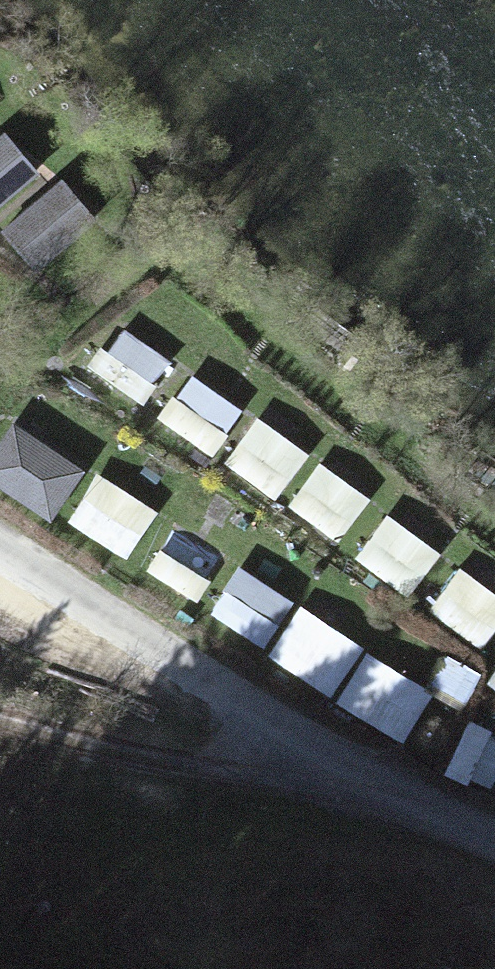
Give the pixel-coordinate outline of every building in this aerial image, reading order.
[(0,147),(0,196),(25,172),(0,147)] [(85,218),(49,181),(2,227),(39,264),(85,218)] [(118,326),(87,370),(142,408),(173,363),(118,326)] [(185,372),(154,417),(209,455),(240,410),(185,372)] [(251,418),(220,462),(274,500),(305,455),(251,418)] [(12,425),(0,442),(0,489),(50,523),(84,471),(12,425)] [(315,462),(284,507),(339,545),(370,500),(315,462)] [(98,473),(67,518),(122,555),(153,511),(98,473)] [(382,511),(352,556),(406,593),(437,549),(382,511)] [(166,519),(135,564),(189,602),(220,557),(166,519)] [(425,609),(480,647),(494,625),(494,591),(456,565),(425,609)]
